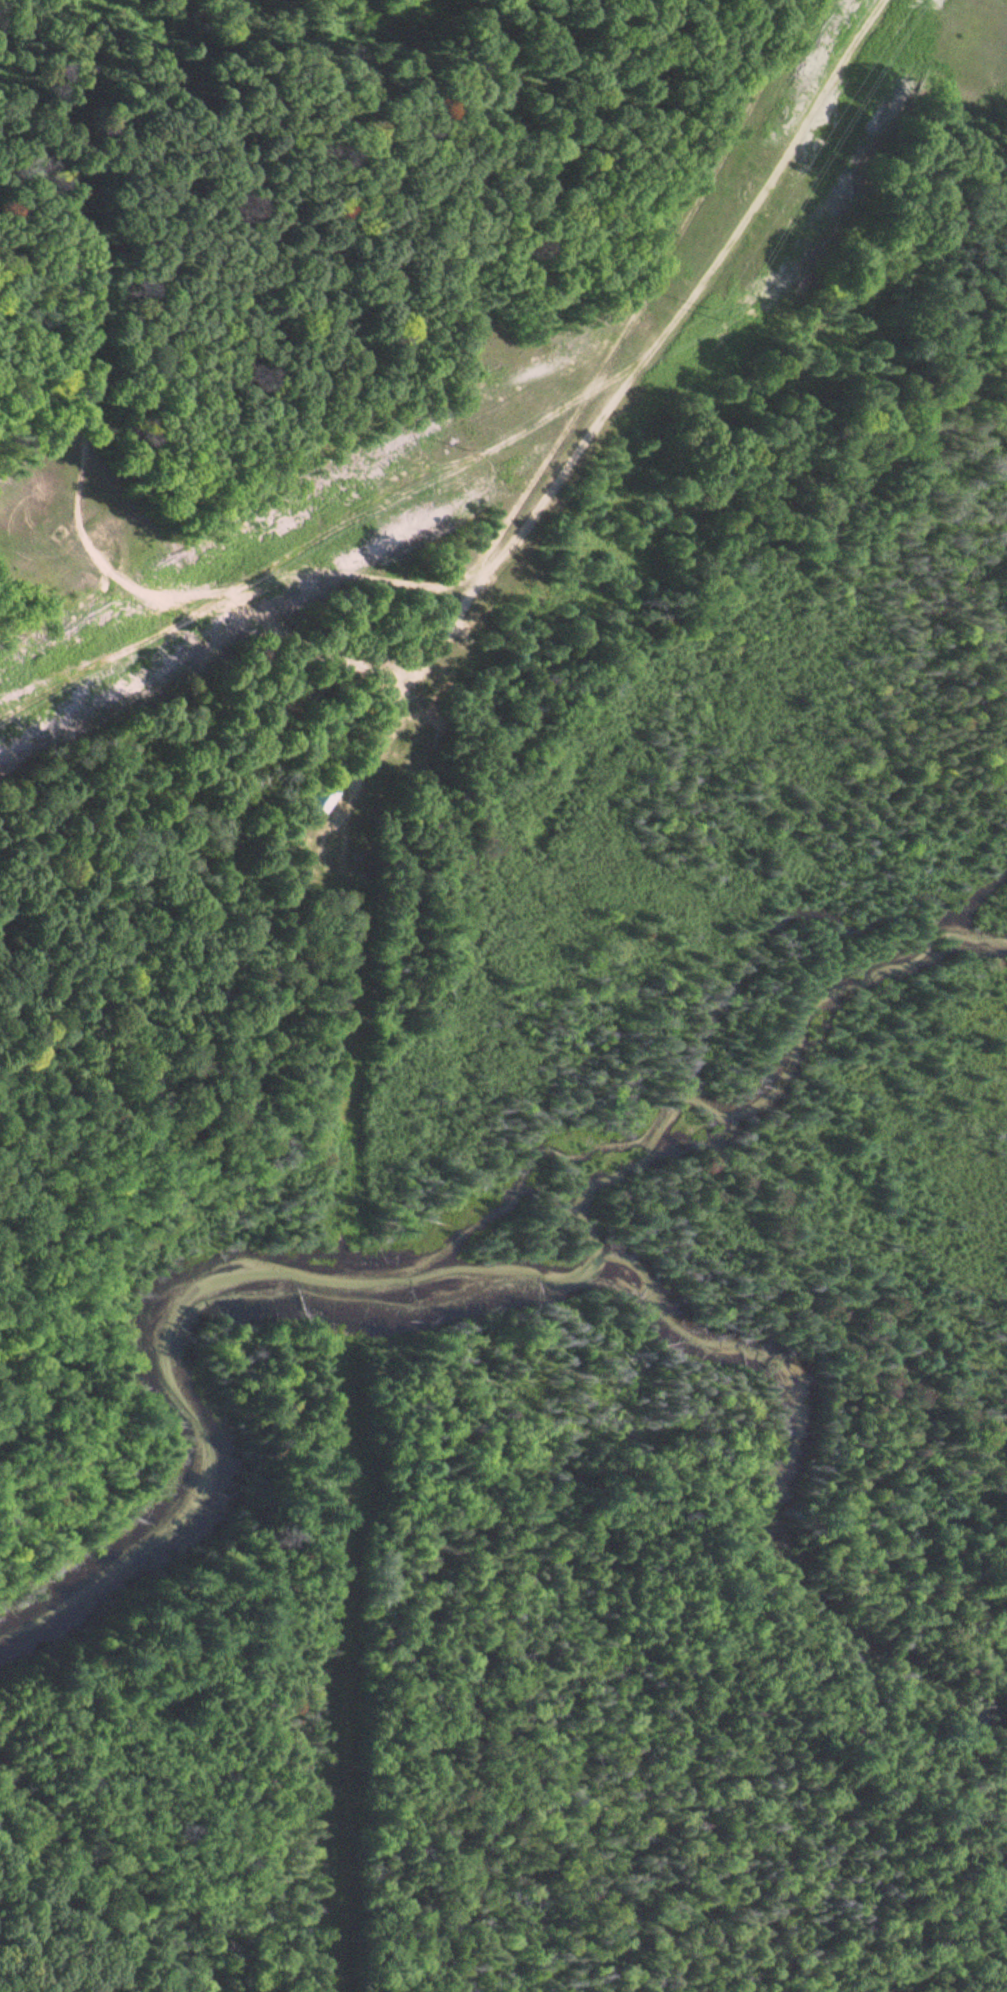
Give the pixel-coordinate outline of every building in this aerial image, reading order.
[(328,813),(343,792),(330,783),(315,803),(328,813)]
